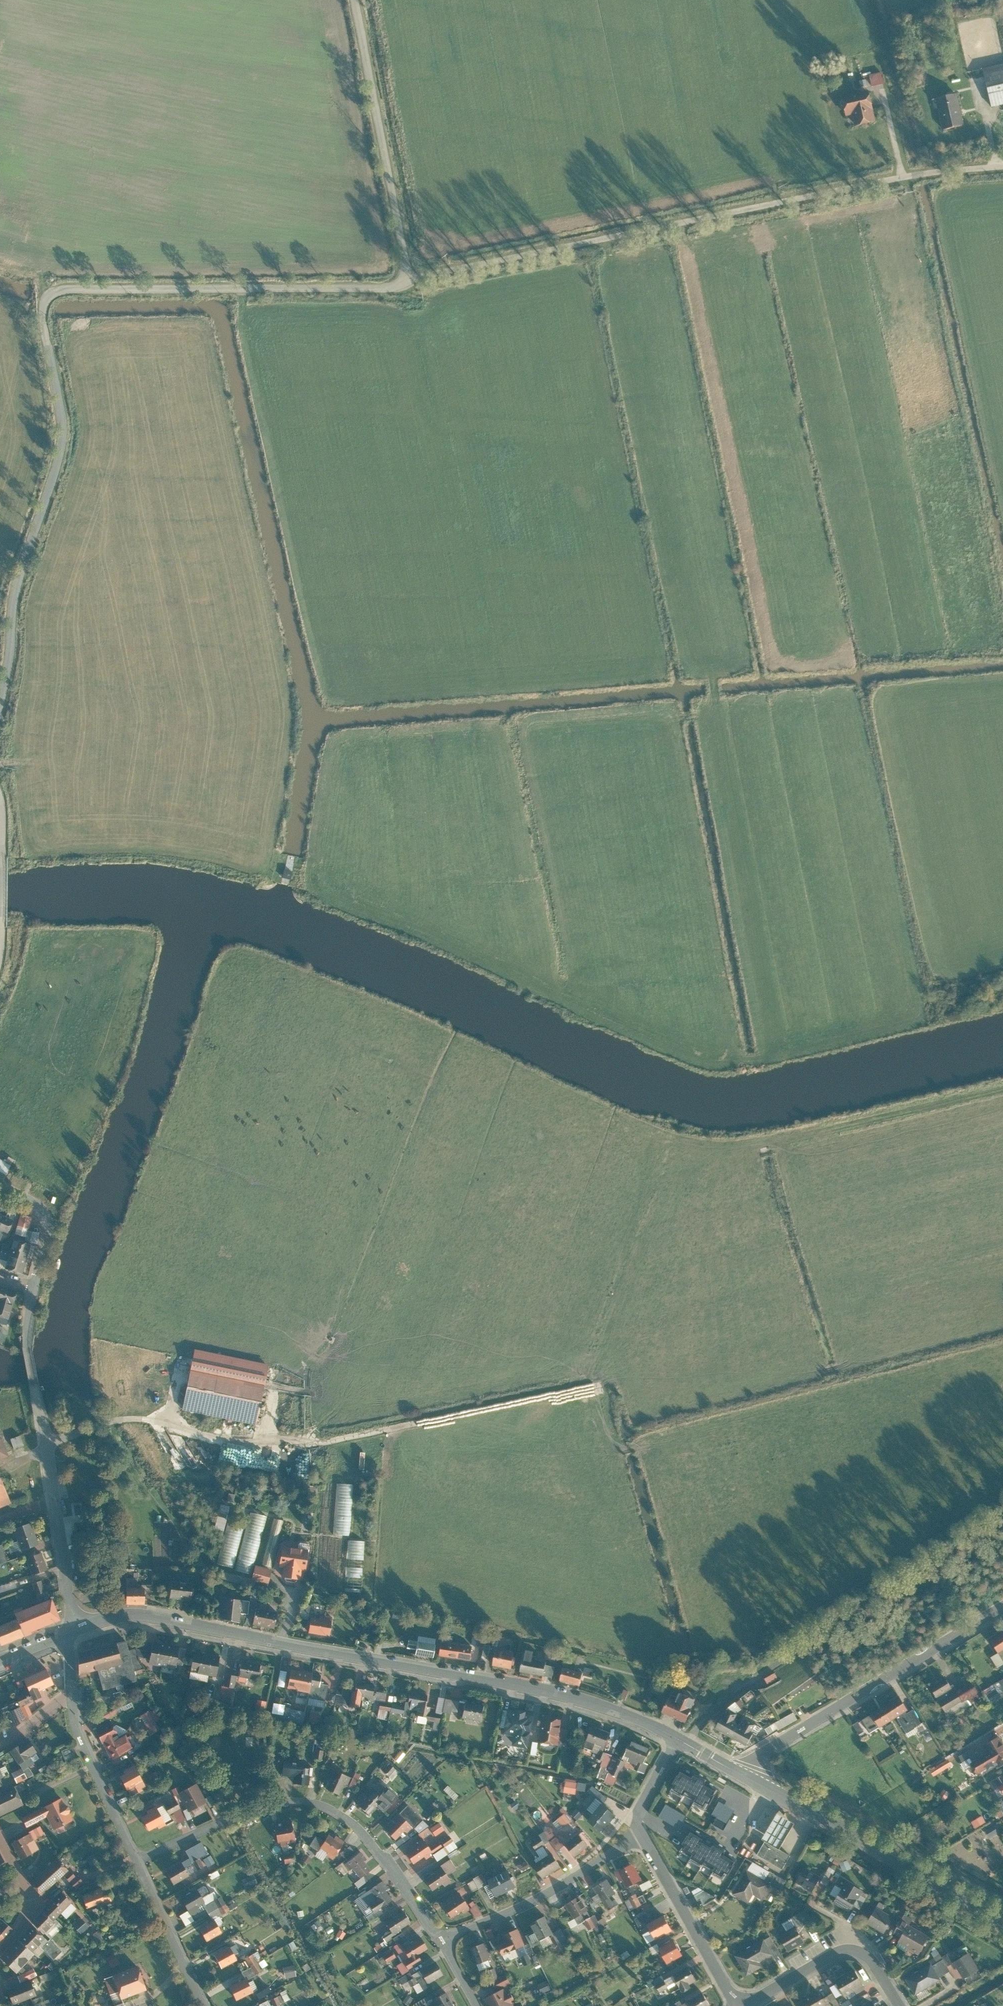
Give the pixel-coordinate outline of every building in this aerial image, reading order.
[(979,71),(988,108),(1002,104),(1002,64),(979,71)] [(881,71),(869,74),(871,85),(883,83),(881,71)] [(837,102),(843,129),(874,122),(867,93),(837,102)] [(957,95),(929,103),(937,134),(965,128),(957,95)] [(282,877),(289,879),(295,860),(288,858),(282,877)] [(0,1159),(0,1172),(6,1175),(11,1165),(0,1159)] [(16,1207),(9,1205),(7,1211),(13,1214),(16,1207)] [(32,1217),(21,1214),(18,1225),(29,1228),(32,1217)] [(0,1227),(0,1231),(7,1234),(14,1220),(5,1216),(0,1227)] [(14,1240),(10,1254),(27,1259),(31,1245),(14,1240)] [(10,1254),(6,1268),(23,1273),(27,1259),(10,1254)] [(0,1286),(0,1318),(9,1320),(17,1291),(0,1286)] [(268,1364),(194,1350),(182,1410),(256,1425),(268,1364)] [(9,1458),(0,1436),(0,1462),(9,1458)] [(21,1436),(11,1439),(14,1449),(24,1445),(21,1436)] [(12,1504),(0,1476),(0,1509),(12,1504)] [(350,1536),(353,1485),(335,1484),(333,1535),(350,1536)] [(229,1507),(221,1505),(214,1529),(223,1531),(229,1507)] [(267,1517),(251,1513),(236,1569),(253,1574),(267,1517)] [(283,1522),(273,1519),(262,1566),(272,1568),(283,1522)] [(39,1546),(31,1524),(15,1530),(22,1550),(22,1551),(28,1549),(39,1546)] [(243,1528),(228,1524),(218,1565),(233,1568),(243,1528)] [(361,1591),(365,1542),(349,1541),(345,1590),(361,1591)] [(308,1551),(282,1547),(280,1568),(283,1569),(281,1578),(300,1581),(302,1571),(305,1572),(308,1551)] [(30,1554),(28,1549),(22,1551),(22,1550),(17,1552),(19,1558),(30,1554)] [(47,1571),(41,1554),(26,1559),(32,1576),(47,1571)] [(272,1571),(256,1566),(252,1581),(268,1586),(272,1571)] [(124,1582),(136,1582),(136,1568),(124,1568),(124,1582)] [(42,1582),(33,1584),(37,1596),(45,1593),(42,1582)] [(192,1584),(172,1582),(171,1599),(191,1601),(192,1584)] [(145,1588),(126,1588),(126,1605),(145,1605),(145,1588)] [(254,1606),(258,1590),(251,1588),(248,1605),(254,1606)] [(24,1594),(15,1597),(17,1604),(27,1601),(24,1594)] [(247,1612),(248,1599),(221,1597),(220,1607),(223,1607),(222,1620),(239,1621),(240,1611),(247,1612)] [(15,1614),(17,1620),(0,1627),(0,1642),(3,1648),(32,1636),(32,1633),(61,1622),(52,1600),(15,1614)] [(37,1600),(28,1604),(29,1608),(39,1604),(37,1600)] [(308,1619),(311,1605),(301,1603),(298,1616),(308,1619)] [(274,1627),(277,1611),(255,1607),(252,1623),(274,1627)] [(320,1617),(311,1616),(309,1633),(329,1636),(332,1616),(320,1614),(320,1617)] [(997,1633),(998,1634),(991,1639),(999,1652),(1002,1650),(1002,1629),(997,1633)] [(124,1638),(77,1651),(78,1673),(96,1668),(101,1687),(135,1680),(133,1669),(134,1667),(139,1665),(136,1655),(134,1647),(127,1649),(124,1638)] [(148,1662),(161,1664),(164,1641),(152,1640),(151,1642),(149,1657),(148,1662)] [(433,1643),(414,1640),(412,1653),(431,1656),(433,1643)] [(143,1648),(134,1647),(136,1655),(149,1657),(151,1642),(144,1641),(143,1648)] [(177,1643),(164,1641),(161,1664),(174,1666),(174,1662),(177,1646),(177,1643)] [(472,1646),(439,1641),(437,1655),(470,1660),(472,1646)] [(558,1648),(547,1645),(544,1656),(555,1659),(558,1648)] [(184,1646),(177,1646),(174,1662),(182,1663),(184,1646)] [(219,1654),(193,1649),(189,1670),(215,1674),(219,1654)] [(513,1652),(496,1649),(493,1663),(510,1667),(513,1652)] [(542,1659),(521,1656),(519,1669),(539,1673),(541,1663),(542,1659)] [(261,1662),(241,1658),(237,1679),(245,1681),(246,1676),(258,1678),(261,1662)] [(552,1665),(541,1663),(539,1673),(551,1675),(552,1665)] [(582,1671),(562,1666),(559,1678),(579,1684),(582,1671)] [(47,1667),(24,1677),(29,1687),(35,1698),(42,1695),(39,1690),(54,1683),(47,1667)] [(312,1671),(290,1667),(287,1685),(308,1689),(312,1671)] [(322,1673),(312,1671),(308,1689),(307,1696),(324,1699),(328,1683),(320,1682),(322,1673)] [(233,1686),(235,1674),(225,1673),(223,1684),(233,1686)] [(775,1673),(765,1678),(768,1682),(777,1677),(775,1673)] [(97,1674),(91,1676),(93,1686),(100,1684),(97,1674)] [(963,1699),(958,1690),(953,1683),(951,1685),(946,1677),(931,1686),(945,1710),(963,1699)] [(365,1682),(356,1681),(354,1691),(352,1691),(349,1705),(359,1706),(360,1698),(363,1699),(365,1682)] [(375,1684),(365,1682),(363,1699),(372,1700),(375,1684)] [(972,1682),(958,1690),(963,1699),(977,1691),(972,1682)] [(993,1683),(985,1689),(988,1693),(996,1688),(993,1683)] [(351,1686),(342,1684),(341,1694),(336,1693),(334,1704),(339,1705),(339,1703),(348,1704),(351,1686)] [(35,1698),(29,1687),(16,1694),(21,1705),(27,1702),(35,1698)] [(996,1688),(988,1693),(992,1700),(1000,1695),(996,1688)] [(416,1702),(417,1692),(409,1690),(407,1700),(403,1700),(401,1714),(406,1715),(407,1708),(410,1708),(412,1701),(416,1702)] [(696,1697),(678,1690),(674,1698),(669,1696),(662,1711),(686,1721),(696,1697)] [(398,1694),(386,1692),(384,1700),(396,1703),(398,1694)] [(427,1694),(417,1692),(416,1702),(413,1713),(426,1715),(425,1719),(438,1721),(440,1712),(428,1710),(429,1705),(425,1704),(427,1694)] [(899,1695),(882,1705),(890,1720),(896,1716),(906,1732),(922,1723),(913,1709),(907,1712),(906,1710),(907,1709),(899,1695)] [(457,1700),(443,1697),(441,1710),(449,1712),(449,1710),(455,1711),(457,1700)] [(256,1699),(256,1708),(265,1709),(265,1700),(256,1699)] [(122,1703),(125,1710),(133,1706),(131,1700),(122,1703)] [(392,1703),(380,1700),(377,1715),(386,1716),(387,1709),(390,1710),(392,1703)] [(484,1705),(463,1700),(460,1716),(480,1720),(484,1705)] [(27,1702),(21,1705),(26,1716),(32,1713),(27,1702)] [(401,1704),(392,1703),(390,1710),(389,1716),(398,1718),(401,1704)] [(116,1704),(95,1716),(98,1721),(120,1709),(116,1704)] [(26,1716),(21,1705),(9,1711),(15,1725),(26,1716)] [(890,1720),(882,1705),(862,1717),(871,1732),(890,1720)] [(304,1710),(284,1706),(282,1718),(302,1721),(304,1710)] [(731,1736),(738,1723),(733,1720),(737,1713),(728,1708),(724,1715),(722,1714),(715,1727),(731,1736)] [(133,1710),(125,1714),(129,1721),(137,1717),(133,1710)] [(535,1713),(519,1711),(516,1727),(532,1730),(535,1713)] [(793,1712),(774,1723),(778,1730),(797,1719),(793,1712)] [(562,1718),(542,1715),(537,1740),(558,1743),(559,1741),(561,1727),(562,1718)] [(738,1723),(731,1736),(746,1744),(753,1731),(752,1730),(756,1723),(747,1718),(743,1725),(738,1723)] [(110,1719),(93,1729),(110,1758),(132,1746),(124,1732),(118,1735),(110,1719)] [(158,1728),(152,1719),(145,1724),(150,1733),(158,1728)] [(864,1731),(857,1721),(854,1723),(860,1733),(864,1731)] [(892,1722),(886,1726),(890,1732),(896,1728),(892,1722)] [(510,1726),(500,1724),(498,1735),(508,1737),(510,1726)] [(610,1731),(591,1724),(583,1746),(592,1748),(594,1742),(604,1746),(610,1731)] [(567,1728),(561,1727),(559,1741),(565,1742),(567,1728)] [(519,1734),(510,1732),(508,1739),(518,1741),(519,1734)] [(1000,1734),(983,1744),(988,1752),(983,1755),(971,1762),(972,1764),(977,1773),(1002,1757),(1002,1740),(1000,1734)] [(323,1759),(325,1737),(315,1736),(313,1759),(323,1759)] [(28,1737),(10,1749),(19,1763),(30,1756),(37,1751),(28,1737)] [(651,1749),(629,1739),(623,1754),(627,1756),(626,1758),(636,1763),(634,1767),(644,1771),(647,1763),(645,1762),(651,1749)] [(72,1745),(62,1750),(64,1755),(74,1750),(72,1745)] [(971,1762),(983,1755),(980,1750),(976,1753),(972,1748),(960,1755),(966,1767),(972,1764),(971,1762)] [(74,1750),(64,1755),(66,1759),(76,1755),(74,1750)] [(404,1754),(401,1750),(394,1758),(398,1761),(404,1754)] [(611,1755),(612,1754),(605,1752),(603,1759),(601,1765),(607,1767),(608,1766),(611,1755)] [(618,1758),(611,1755),(608,1766),(613,1768),(618,1758)] [(30,1756),(19,1763),(22,1766),(27,1776),(34,1774),(29,1766),(35,1762),(30,1756)] [(294,1775),(294,1783),(308,1784),(308,1774),(313,1774),(313,1765),(295,1764),(295,1758),(282,1758),(281,1775),(294,1775)] [(618,1776),(625,1761),(618,1758),(613,1768),(611,1773),(618,1776)] [(949,1759),(931,1770),(933,1774),(952,1763),(949,1759)] [(44,1761),(37,1765),(41,1771),(47,1767),(44,1761)] [(126,1773),(119,1776),(125,1787),(134,1783),(138,1791),(146,1787),(133,1764),(124,1769),(126,1773)] [(394,1768),(390,1764),(383,1771),(387,1775),(394,1768)] [(22,1766),(12,1772),(17,1782),(27,1776),(22,1766)] [(331,1777),(326,1788),(339,1794),(344,1782),(347,1784),(351,1776),(332,1768),(328,1777),(331,1777)] [(157,1769),(151,1773),(155,1780),(161,1776),(157,1769)] [(354,1786),(360,1774),(356,1772),(350,1784),(354,1786)] [(684,1791),(691,1780),(685,1776),(679,1773),(677,1777),(676,1777),(672,1785),(675,1786),(673,1791),(682,1796),(684,1791)] [(1002,1773),(990,1780),(996,1789),(1001,1786),(999,1784),(1002,1782),(1002,1775),(1002,1773)] [(33,1776),(27,1779),(30,1785),(36,1782),(33,1776)] [(684,1791),(695,1798),(702,1786),(703,1783),(698,1780),(692,1777),(691,1780),(684,1791)] [(576,1782),(565,1780),(563,1791),(575,1792),(576,1782)] [(205,1800),(195,1782),(178,1791),(187,1809),(205,1800)] [(0,1790),(0,1814),(23,1803),(14,1784),(0,1790)] [(607,1797),(592,1785),(588,1790),(602,1802),(607,1797)] [(367,1797),(359,1805),(369,1814),(377,1804),(383,1811),(397,1795),(386,1786),(378,1794),(370,1787),(363,1794),(367,1797)] [(708,1789),(702,1786),(695,1798),(693,1802),(702,1807),(704,1803),(708,1805),(713,1797),(711,1796),(713,1792),(708,1789)] [(944,1789),(940,1796),(946,1799),(950,1792),(944,1789)] [(214,1803),(209,1795),(204,1798),(209,1806),(214,1803)] [(73,1818),(62,1796),(43,1806),(47,1815),(54,1828),(73,1818)] [(177,1803),(165,1807),(167,1813),(179,1809),(177,1803)] [(718,1803),(712,1815),(726,1823),(733,1810),(718,1803)] [(407,1804),(392,1819),(394,1821),(386,1829),(395,1839),(404,1831),(406,1834),(421,1819),(407,1804)] [(601,1804),(588,1820),(601,1830),(614,1815),(601,1804)] [(147,1812),(141,1816),(148,1829),(156,1825),(158,1828),(165,1824),(154,1805),(145,1810),(147,1812)] [(47,1815),(43,1806),(23,1816),(27,1825),(47,1815)] [(186,1808),(182,1810),(186,1820),(191,1818),(186,1808)] [(761,1837),(766,1840),(779,1848),(794,1822),(775,1812),(761,1837)] [(570,1821),(564,1813),(557,1818),(564,1826),(570,1821)] [(281,1825),(274,1826),(277,1841),(279,1840),(280,1844),(287,1843),(287,1842),(295,1841),(291,1820),(280,1822),(281,1825)] [(439,1822),(430,1828),(435,1835),(444,1829),(439,1822)] [(995,1824),(986,1830),(990,1836),(999,1831),(995,1824)] [(550,1827),(545,1830),(551,1839),(556,1836),(550,1827)] [(545,1830),(539,1834),(540,1836),(545,1843),(551,1839),(545,1830)] [(698,1840),(700,1837),(695,1833),(689,1830),(687,1834),(686,1834),(681,1842),(685,1844),(683,1848),(691,1853),(698,1840)] [(31,1832),(12,1842),(21,1858),(34,1851),(29,1842),(34,1839),(31,1832)] [(334,1837),(328,1833),(324,1840),(315,1834),(309,1845),(318,1850),(320,1847),(327,1851),(326,1854),(332,1858),(343,1840),(335,1835),(334,1837)] [(577,1833),(564,1844),(576,1856),(588,1845),(577,1833)] [(448,1835),(441,1840),(445,1847),(453,1841),(448,1835)] [(545,1843),(540,1836),(531,1842),(535,1849),(545,1843)] [(416,1845),(406,1852),(413,1863),(424,1856),(426,1859),(433,1854),(442,1847),(439,1841),(429,1848),(422,1837),(414,1842),(416,1845)] [(703,1859),(710,1847),(704,1844),(698,1840),(691,1853),(690,1856),(701,1862),(703,1859)] [(789,1853),(779,1848),(766,1840),(758,1855),(781,1868),(789,1853)] [(703,1859),(714,1865),(721,1853),(723,1851),(717,1847),(711,1844),(710,1847),(703,1859)] [(349,1845),(340,1852),(344,1856),(353,1850),(349,1845)] [(197,1857),(191,1847),(185,1850),(191,1861),(197,1857)] [(442,1847),(433,1854),(436,1859),(446,1852),(442,1847)] [(457,1849),(447,1854),(450,1858),(459,1852),(457,1849)] [(360,1852),(345,1863),(350,1870),(353,1868),(360,1877),(371,1869),(364,1860),(365,1859),(360,1852)] [(551,1852),(533,1864),(542,1879),(560,1868),(551,1852)] [(94,1853),(87,1858),(91,1864),(99,1859),(94,1853)] [(293,1853),(283,1855),(284,1861),(294,1860),(293,1853)] [(727,1856),(721,1853),(714,1865),(712,1869),(721,1874),(724,1870),(727,1872),(732,1864),(731,1863),(733,1860),(727,1856)] [(838,1853),(833,1862),(838,1864),(843,1856),(838,1853)] [(311,1857),(305,1854),(302,1859),(308,1862),(311,1857)] [(57,1857),(31,1882),(42,1894),(68,1869),(57,1857)] [(197,1857),(191,1861),(196,1870),(203,1866),(197,1857)] [(450,1858),(441,1865),(447,1874),(456,1868),(450,1858)] [(323,1865),(315,1859),(311,1864),(318,1871),(323,1865)] [(851,1867),(848,1860),(840,1863),(843,1871),(851,1867)] [(180,1861),(165,1870),(174,1884),(188,1875),(180,1861)] [(527,1861),(520,1865),(523,1871),(530,1868),(527,1861)] [(640,1879),(632,1864),(616,1872),(620,1880),(622,1879),(626,1886),(640,1879)] [(434,1873),(424,1879),(431,1891),(443,1883),(445,1886),(452,1881),(447,1874),(441,1865),(432,1870),(434,1873)] [(820,1876),(804,1867),(796,1883),(811,1891),(820,1876)] [(508,1869),(489,1880),(497,1896),(517,1886),(508,1869)] [(771,1883),(746,1869),(732,1893),(748,1902),(753,1894),(762,1899),(771,1883)] [(71,1870),(65,1875),(70,1881),(75,1876),(71,1870)] [(831,1874),(826,1871),(820,1881),(825,1884),(831,1874)] [(482,1873),(474,1878),(480,1888),(488,1883),(482,1873)] [(75,1876),(70,1881),(76,1888),(84,1881),(78,1874),(75,1876)] [(363,1876),(354,1882),(358,1887),(367,1880),(363,1876)] [(606,1878),(592,1887),(608,1910),(615,1906),(609,1896),(615,1891),(606,1878)] [(649,1879),(639,1884),(642,1890),(652,1885),(649,1879)] [(374,1911),(391,1899),(385,1890),(388,1888),(382,1880),(365,1891),(369,1898),(373,1896),(376,1900),(369,1905),(374,1911)] [(836,1897),(833,1902),(849,1911),(853,1904),(860,1908),(866,1897),(859,1893),(862,1889),(846,1880),(842,1888),(836,1884),(830,1894),(836,1897)] [(49,1893),(54,1899),(62,1891),(65,1888),(59,1885),(49,1893)] [(107,1885),(82,1894),(86,1906),(97,1902),(98,1906),(113,1901),(107,1885)] [(196,1889),(181,1897),(189,1910),(203,1902),(196,1889)] [(704,1890),(695,1895),(698,1900),(701,1899),(704,1904),(716,1897),(704,1890)] [(54,1899),(43,1909),(53,1920),(72,1901),(62,1891),(54,1899)] [(453,1900),(444,1906),(450,1916),(461,1910),(463,1913),(470,1909),(470,1908),(459,1892),(451,1897),(453,1900)] [(641,1904),(637,1896),(636,1893),(628,1897),(634,1907),(641,1904)] [(646,1901),(642,1894),(637,1896),(641,1904),(646,1901)] [(214,1900),(217,1907),(225,1903),(221,1896),(214,1900)] [(578,1896),(565,1904),(577,1924),(584,1920),(590,1915),(578,1896)] [(204,1905),(208,1912),(217,1907),(214,1900),(204,1905)] [(470,1908),(470,1909),(476,1916),(483,1914),(473,1900),(469,1903),(471,1907),(470,1908)] [(879,1901),(867,1922),(884,1932),(893,1917),(881,1910),(884,1904),(879,1901)] [(225,1903),(217,1907),(221,1913),(228,1909),(225,1903)] [(217,1907),(208,1912),(211,1918),(221,1913),(217,1907)] [(43,1909),(32,1921),(42,1931),(53,1920),(43,1909)] [(410,1922),(403,1910),(393,1917),(391,1914),(382,1919),(390,1930),(382,1936),(386,1942),(402,1931),(400,1929),(410,1922)] [(612,1911),(598,1920),(601,1925),(616,1916),(612,1911)] [(646,1912),(634,1918),(638,1925),(650,1919),(646,1912)] [(810,1925),(803,1912),(797,1915),(804,1928),(810,1925)] [(594,1913),(590,1915),(596,1925),(597,1927),(601,1925),(598,1920),(594,1913)] [(919,1954),(929,1936),(908,1924),(912,1918),(905,1914),(893,1933),(901,1937),(898,1942),(919,1954)] [(590,1915),(584,1920),(589,1929),(596,1925),(590,1915)] [(663,1915),(641,1927),(644,1932),(642,1933),(647,1942),(671,1930),(663,1915)] [(554,1932),(546,1916),(530,1923),(534,1931),(527,1934),(533,1946),(542,1942),(541,1940),(554,1932)] [(0,1921),(0,1932),(5,1938),(14,1929),(4,1917),(0,1921)] [(212,1918),(198,1927),(206,1941),(221,1932),(212,1918)] [(938,1922),(927,1922),(927,1929),(937,1930),(938,1922)] [(33,1925),(19,1939),(32,1952),(40,1945),(54,1959),(62,1950),(51,1938),(49,1940),(33,1925)] [(794,1926),(778,1935),(789,1951),(804,1942),(794,1926)] [(492,1928),(487,1930),(489,1938),(495,1936),(492,1928)] [(518,1928),(503,1934),(506,1941),(499,1944),(502,1950),(503,1954),(524,1945),(518,1928)] [(561,1928),(554,1932),(563,1950),(570,1946),(561,1928)] [(393,1938),(396,1942),(404,1936),(401,1932),(393,1938)] [(427,1948),(420,1937),(410,1943),(409,1940),(400,1945),(409,1958),(403,1962),(408,1969),(421,1960),(417,1954),(427,1948)] [(502,1950),(499,1944),(496,1938),(491,1940),(496,1953),(502,1950)] [(763,1938),(734,1955),(746,1976),(763,1966),(760,1961),(772,1955),(774,1959),(781,1954),(774,1943),(768,1946),(763,1938)] [(19,1939),(2,1957),(17,1972),(34,1954),(32,1952),(19,1939)] [(673,1940),(658,1947),(666,1962),(680,1955),(673,1940)] [(384,1941),(374,1947),(376,1952),(387,1945),(384,1941)] [(485,1942),(471,1947),(477,1963),(485,1960),(491,1958),(485,1942)] [(965,1944),(957,1948),(960,1953),(968,1949),(965,1944)] [(229,1946),(214,1954),(221,1968),(236,1959),(229,1946)] [(391,1951),(378,1959),(382,1965),(395,1957),(391,1951)] [(968,1952),(954,1962),(964,1978),(979,1969),(968,1952)] [(245,1958),(250,1966),(257,1963),(252,1954),(245,1958)] [(528,1954),(522,1957),(525,1965),(531,1962),(528,1954)] [(951,1970),(943,1959),(933,1966),(941,1977),(951,1970)] [(52,1960),(47,1965),(51,1969),(58,1966),(52,1960)] [(485,1960),(477,1963),(479,1970),(488,1967),(485,1960)] [(443,1975),(435,1961),(420,1970),(423,1976),(417,1979),(423,1990),(430,1986),(428,1983),(443,1975)] [(257,1963),(250,1966),(254,1974),(261,1970),(257,1963)] [(293,1964),(282,1966),(284,1977),(295,1976),(293,1964)] [(931,1964),(906,1978),(915,1994),(940,1980),(931,1964)] [(135,1965),(102,1977),(109,1994),(117,1991),(119,1999),(144,1989),(135,1965)] [(254,1974),(250,1966),(241,1971),(244,1977),(246,1976),(248,1978),(254,1974)] [(36,1967),(18,1975),(21,1982),(39,1973),(36,1967)] [(696,1980),(689,1967),(673,1976),(681,1992),(691,1987),(689,1984),(696,1980)] [(498,1977),(495,1968),(489,1970),(492,1979),(498,1977)] [(854,1969),(835,1980),(846,1998),(864,1987),(854,1969)] [(409,1972),(399,1978),(402,1983),(412,1978),(409,1972)] [(507,1974),(493,1981),(497,1989),(511,1982),(507,1974)] [(68,1975),(62,1977),(64,1985),(71,1982),(68,1975)] [(245,1978),(230,1985),(236,1999),(251,1992),(245,1978)] [(413,1978),(408,1981),(410,1986),(416,1983),(413,1978)] [(31,1980),(7,1989),(13,2004),(36,1995),(31,1980)] [(548,1981),(538,1985),(541,1993),(551,1989),(548,1981)] [(664,1981),(655,1985),(659,1992),(667,1988),(664,1981)] [(485,1998),(489,2005),(515,2005),(512,2000),(515,1999),(512,1993),(509,1994),(506,1988),(485,1998)] [(798,2002),(800,2005),(827,2005),(817,1990),(798,2002)] [(445,1992),(432,2000),(435,2005),(453,2005),(445,1992)] [(703,1993),(682,2005),(679,2001),(670,2005),(711,2005),(703,1993)] [(867,1993),(858,1998),(861,2004),(871,1999),(867,1993)] [(407,1995),(403,2001),(408,2005),(413,1999),(407,1995)] [(828,1995),(823,1998),(827,2005),(834,2005),(828,1995)] [(277,1997),(270,2000),(273,2005),(274,2005),(280,2003),(277,1997)] [(413,2004),(414,2005),(427,2005),(428,2004),(425,1998),(413,2004)]
